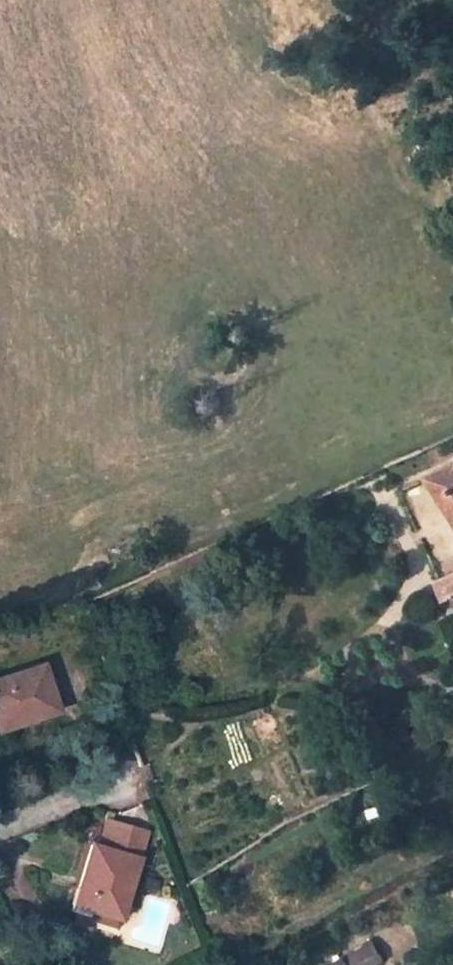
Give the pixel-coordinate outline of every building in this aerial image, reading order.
[(429,475),(452,514),(452,465),(429,475)] [(443,573),(446,579),(438,583),(445,599),(452,595),(452,569),(443,573)] [(0,676),(0,720),(23,713),(26,721),(56,711),(40,663),(0,676)] [(26,721),(23,713),(0,720),(0,729),(26,721)] [(85,875),(75,906),(116,919),(135,858),(87,843),(78,873),(85,875)] [(78,873),(69,904),(75,906),(85,875),(78,873)] [(325,964),(371,964),(380,960),(369,939),(325,964)]
